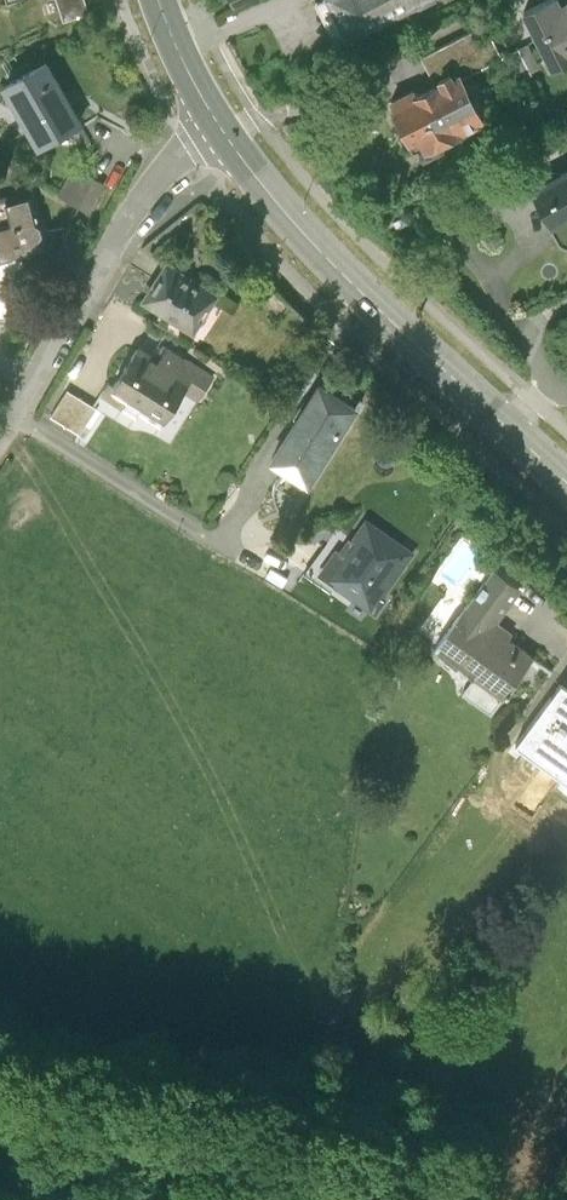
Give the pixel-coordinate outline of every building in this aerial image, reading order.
[(61,19),(89,13),(86,0),(57,0),(61,19)] [(320,2),(338,37),(350,31),(353,37),(425,0),(325,0),(320,2)] [(563,4),(561,0),(551,0),(525,14),(555,70),(566,64),(566,2),(563,4)] [(424,56),(435,78),(460,66),(482,110),(545,78),(527,43),(501,56),(485,25),(424,56)] [(49,61),(5,85),(38,147),(82,124),(49,61)] [(417,88),(392,100),(413,141),(420,137),(426,149),(486,119),(482,110),(460,66),(435,78),(438,84),(420,94),(417,88)] [(526,188),(550,237),(554,243),(561,244),(566,246),(566,245),(566,167),(526,188)] [(105,184),(76,170),(64,196),(93,210),(105,184)] [(26,256),(50,249),(35,190),(0,200),(0,264),(26,256)] [(10,322),(13,300),(17,291),(33,286),(26,256),(0,264),(0,321),(10,322)] [(215,295),(165,264),(141,303),(192,334),(215,295)] [(166,348),(155,365),(188,386),(183,392),(199,403),(215,380),(166,348)] [(155,365),(135,351),(111,387),(132,401),(164,422),(183,392),(188,386),(155,365)] [(132,401),(111,387),(103,399),(124,413),(132,401)] [(354,409),(318,387),(271,461),(286,470),(308,484),(354,409)] [(68,393),(52,418),(81,437),(97,412),(68,393)] [(298,499),(308,484),(286,470),(276,485),(298,499)] [(367,521),(325,580),(372,612),(413,553),(367,521)] [(494,569),(438,642),(479,673),(474,680),(500,700),(505,694),(532,659),(505,640),(509,634),(495,624),(521,590),(494,569)] [(552,675),(532,659),(505,694),(526,710),(552,675)] [(561,682),(521,737),(542,752),(547,745),(566,759),(566,686),(561,682)]
